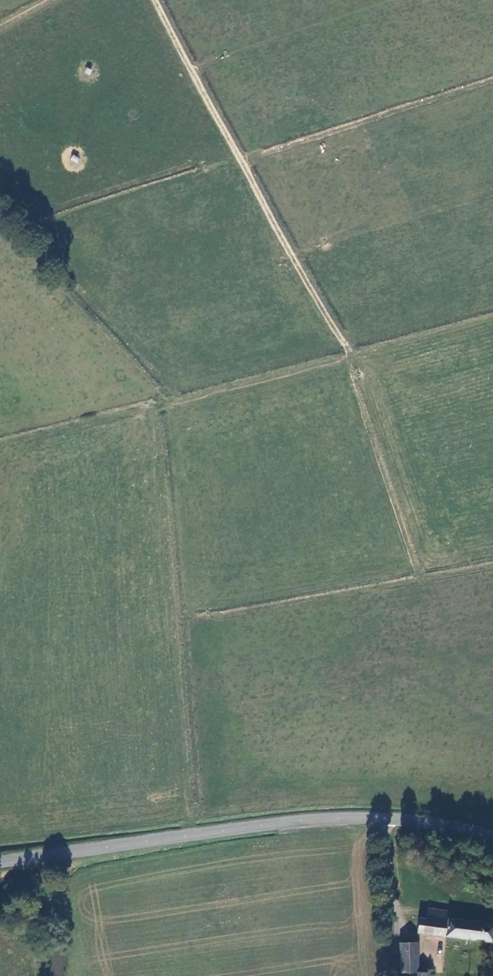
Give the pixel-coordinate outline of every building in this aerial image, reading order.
[(450,920),(451,910),(427,906),(425,918),(418,917),(416,932),(462,940),(464,922),(450,920)] [(490,926),(491,921),(489,919),(487,918),(484,919),(482,920),(481,922),(480,924),(480,925),(464,922),(462,940),(490,943),(492,927),(490,926)] [(416,946),(402,944),(398,944),(399,975),(407,975),(427,975),(417,975),(416,946)]
